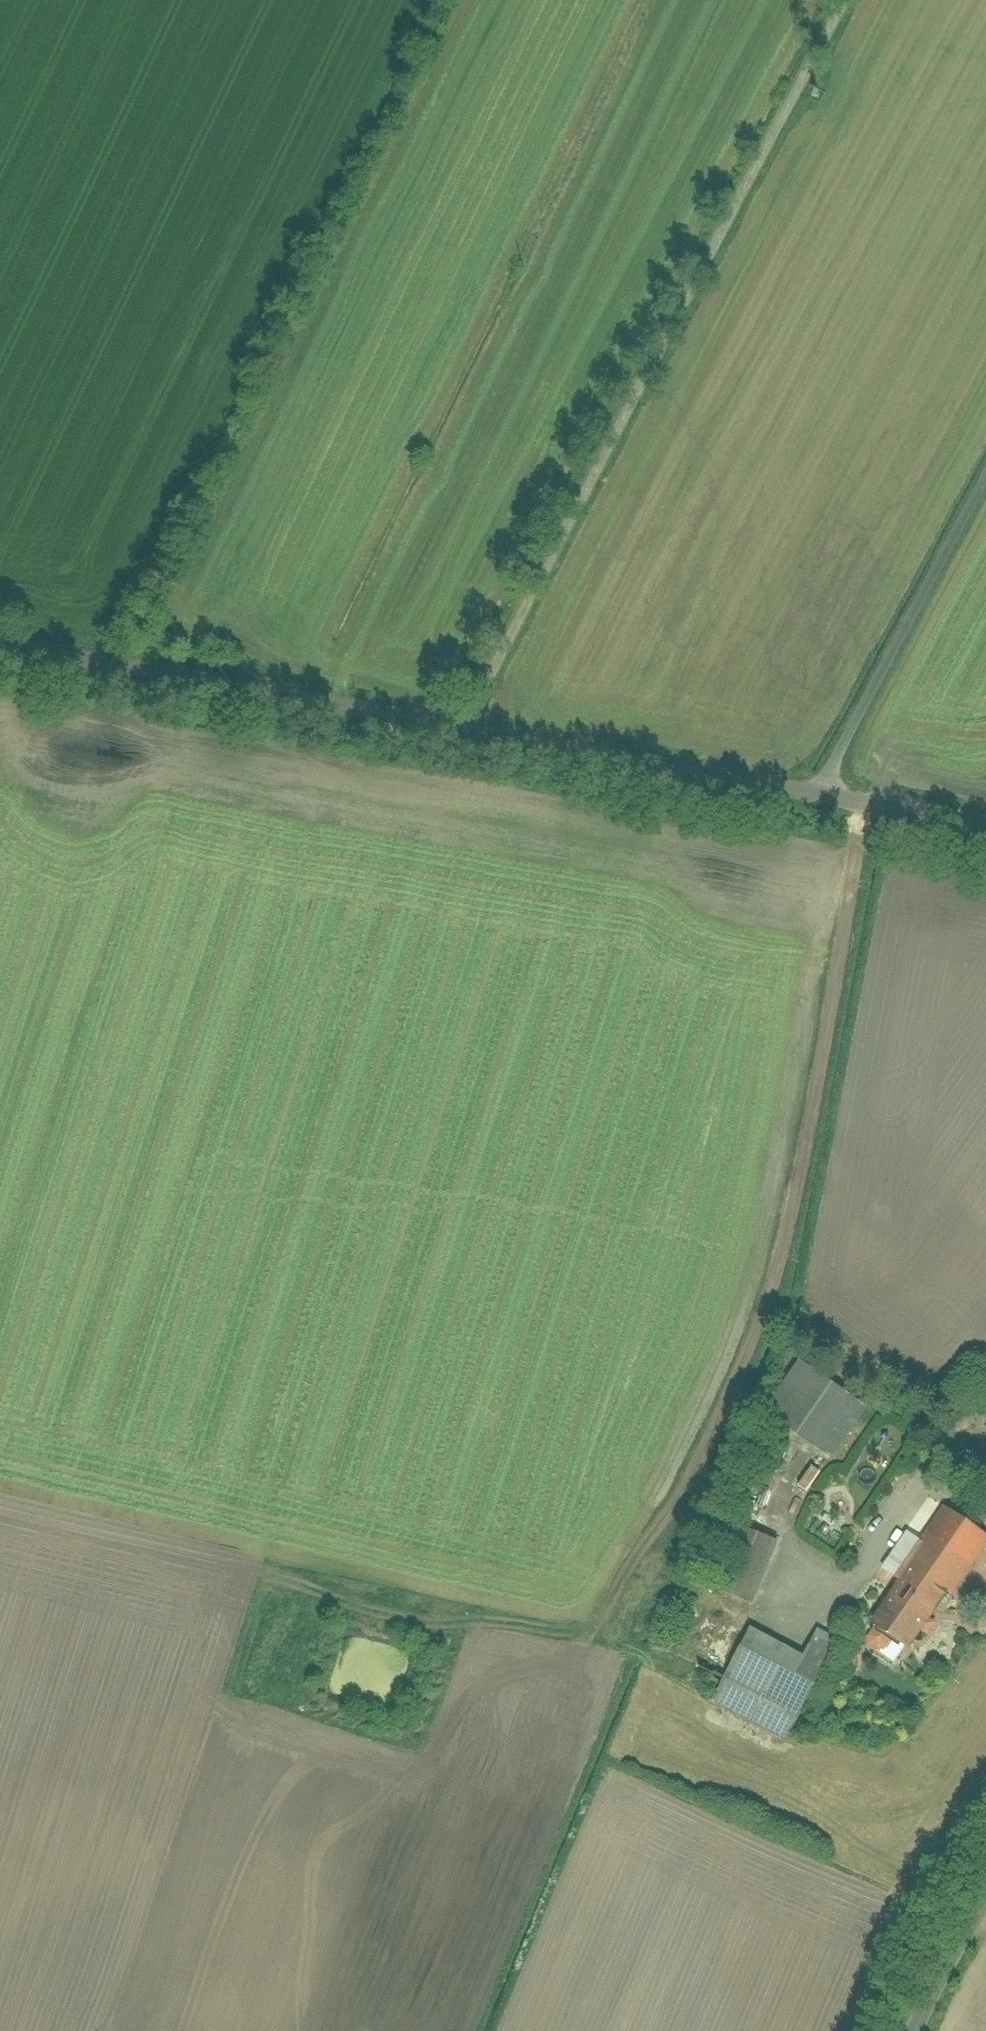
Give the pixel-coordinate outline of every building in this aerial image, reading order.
[(868,1413),(798,1366),(764,1418),(834,1465),(868,1413)] [(862,1641),(904,1670),(985,1550),(985,1539),(948,1514),(862,1641)] [(709,1589),(755,1609),(781,1547),(735,1528),(709,1589)] [(714,1709),(786,1745),(838,1645),(817,1635),(806,1658),(754,1631),(751,1636),(701,1610),(676,1658),(727,1684),(714,1709)]
